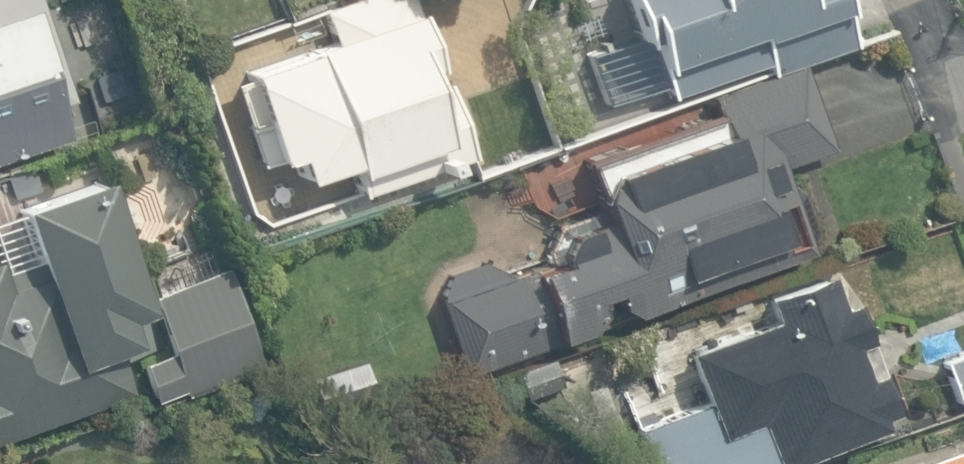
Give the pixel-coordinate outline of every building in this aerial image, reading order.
[(354,196),(465,156),(410,0),(347,0),(319,10),(329,38),(244,66),(247,76),(229,82),(257,170),(287,158),(295,179),(342,163),(354,196)] [(631,42),(590,55),(606,105),(658,88),(661,97),(764,64),(767,73),(846,48),(831,0),(618,0),(631,42)] [(66,139),(23,7),(0,14),(0,160),(66,139)] [(627,317),(808,255),(816,233),(803,190),(783,184),(777,167),(827,151),(801,68),(706,99),(711,118),(576,165),(594,221),(560,231),(552,255),(554,263),(509,278),(484,265),(450,276),(438,301),(461,373),(547,350),(547,343),(582,330),(589,314),(585,298),(602,293),(606,308),(627,317)] [(129,393),(117,359),(155,345),(96,181),(15,210),(33,262),(0,274),(0,440),(129,393)] [(131,365),(143,401),(186,387),(188,394),(261,364),(229,268),(146,295),(166,353),(131,365)] [(880,429),(876,418),(892,413),(878,377),(883,375),(868,334),(864,336),(851,300),(839,304),(826,269),(761,293),(771,318),(681,351),(698,398),(628,423),(643,463),(785,463),(880,429)] [(955,404),(963,400),(963,351),(939,360),(955,404)] [(520,400),(557,388),(549,361),(512,373),(520,400)]
